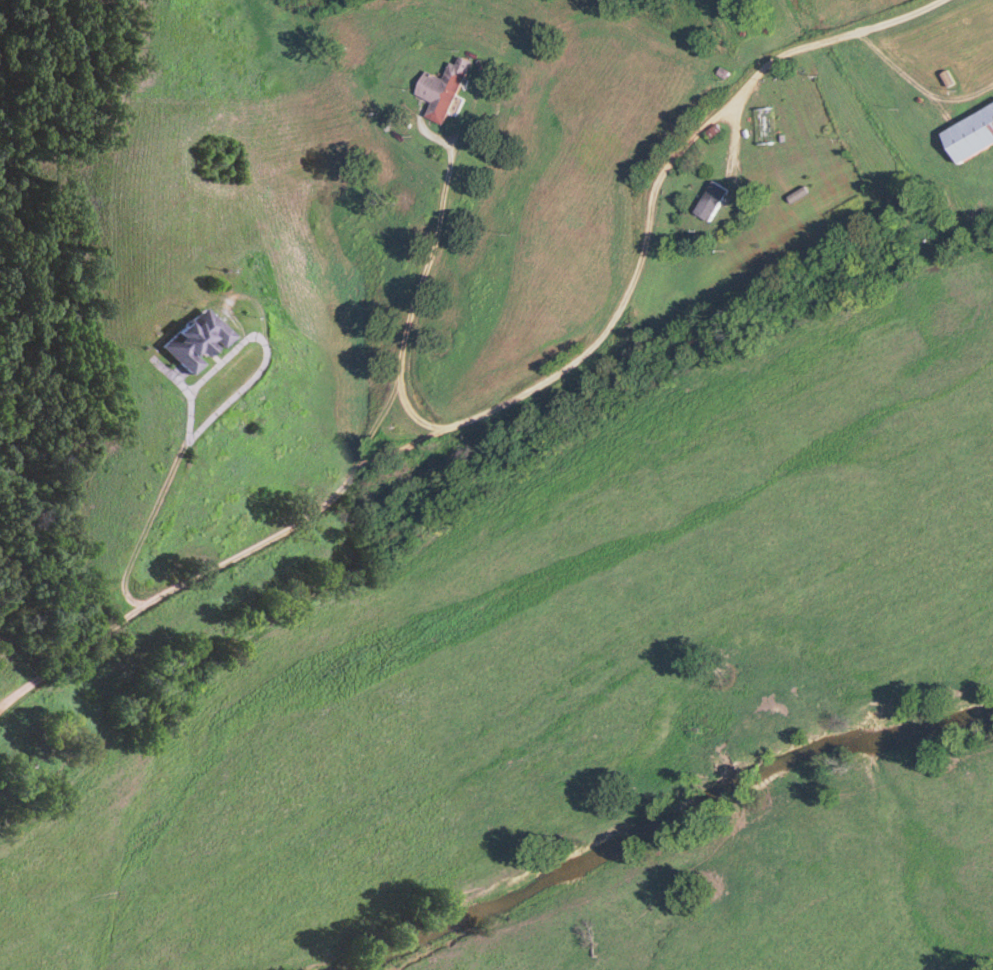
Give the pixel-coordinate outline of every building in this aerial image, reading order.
[(472,61),(461,56),(457,65),(450,62),(444,79),(425,72),(415,96),(432,103),(426,118),(447,126),(472,61)] [(947,131),(963,162),(992,147),(992,107),(947,131)] [(755,110),(759,146),(779,144),(775,108),(755,110)] [(714,222),(735,192),(718,181),(698,211),(714,222)] [(186,376),(199,365),(198,363),(229,336),(205,308),(160,347),(186,376)]
